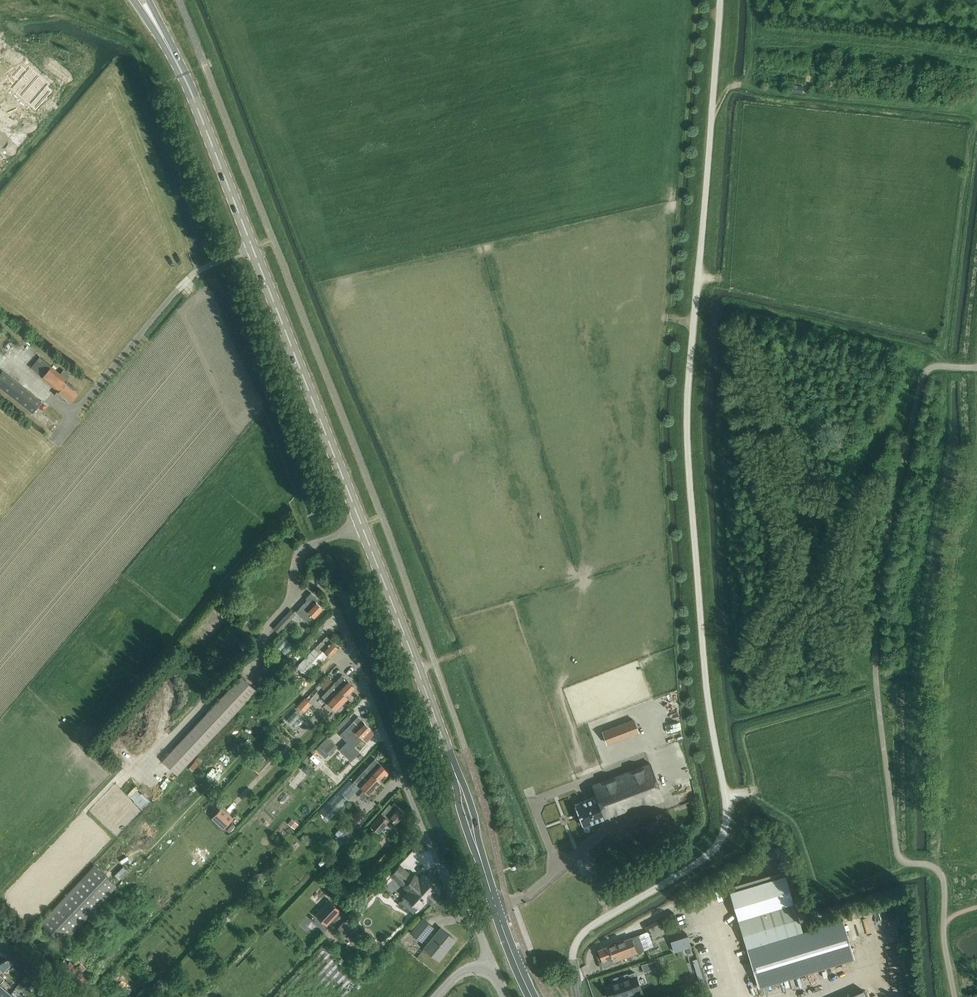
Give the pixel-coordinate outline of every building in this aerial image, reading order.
[(15,85),(12,88),(21,96),(39,76),(29,68),(26,71),(26,70),(21,66),(13,76),(17,80),(18,81),(15,85)] [(39,76),(21,96),(36,109),(51,91),(46,88),(46,87),(48,84),(39,76)] [(68,380),(67,379),(70,376),(63,370),(61,374),(40,357),(31,368),(58,390),(54,394),(62,400),(65,396),(71,401),(79,391),(67,381),(68,380)] [(0,373),(0,383),(35,410),(42,401),(3,369),(0,373)] [(307,600),(300,608),(296,611),(301,615),(307,621),(312,615),(314,617),(323,608),(316,602),(318,599),(311,593),(306,598),(307,600)] [(278,632),(296,614),(291,610),(274,628),(278,632)] [(296,661),(322,634),(318,629),(307,640),(308,640),(304,644),(305,645),(293,658),(296,661)] [(307,678),(328,655),(330,657),(339,648),(326,636),(296,667),(307,678)] [(348,698),(346,696),(354,687),(342,675),(333,684),(322,696),(336,710),(348,698)] [(162,760),(177,774),(256,690),(242,676),(162,760)] [(327,676),(319,684),(324,689),(332,680),(327,676)] [(318,685),(307,697),(310,701),(321,689),(318,685)] [(306,698),(299,705),(302,708),(309,701),(306,698)] [(347,716),(333,731),(335,733),(350,718),(347,716)] [(344,732),(351,739),(344,746),(347,749),(360,736),(362,738),(371,729),(358,716),(348,727),(344,732)] [(634,718),(601,731),(607,744),(639,732),(634,718)] [(325,759),(330,754),(338,746),(328,736),(320,745),(316,750),(325,759)] [(263,755),(252,767),(258,773),(269,760),(263,755)] [(339,791),(348,799),(361,786),(364,789),(359,795),(364,799),(369,794),(382,781),(380,779),(387,771),(375,759),(352,783),(350,780),(339,791)] [(593,784),(597,796),(575,804),(583,826),(611,815),(613,819),(664,799),(650,763),(593,784)] [(134,801),(144,810),(152,801),(142,792),(134,801)] [(370,825),(376,831),(379,833),(387,824),(391,828),(396,822),(397,822),(405,813),(394,803),(391,807),(389,805),(379,817),(378,816),(370,825)] [(222,807),(213,817),(223,827),(233,818),(222,807)] [(292,819),(288,824),(294,828),(297,824),(292,819)] [(655,819),(641,824),(646,839),(661,833),(655,819)] [(349,828),(341,837),(349,845),(358,836),(349,828)] [(63,943),(117,885),(95,865),(41,923),(63,943)] [(397,866),(389,875),(408,893),(405,897),(401,902),(413,912),(417,908),(418,909),(427,898),(430,901),(437,894),(421,880),(417,884),(397,866)] [(785,875),(729,892),(742,932),(747,948),(758,987),(854,958),(844,923),(843,919),(802,932),(797,915),(785,875)] [(161,904),(155,896),(150,899),(156,908),(161,904)] [(340,911),(329,900),(315,914),(327,925),(340,911)] [(363,939),(353,930),(358,925),(349,917),(345,922),(338,929),(340,931),(338,933),(340,936),(338,938),(343,942),(342,944),(347,949),(350,946),(353,949),(363,939)] [(410,932),(422,942),(434,927),(423,917),(410,932)] [(438,959),(455,939),(441,928),(424,948),(438,959)] [(687,932),(671,938),(674,948),(690,943),(687,932)] [(631,955),(644,950),(638,935),(599,950),(603,960),(601,961),(603,965),(605,965),(605,966),(614,962),(614,961),(628,956),(629,959),(633,958),(631,955)] [(360,980),(322,944),(273,996),(345,996),(360,980)] [(101,973),(75,949),(57,968),(83,993),(101,973)] [(688,957),(682,958),(686,970),(691,968),(688,957)] [(656,960),(641,964),(644,972),(658,967),(656,960)] [(605,987),(609,996),(613,996),(616,996),(617,996),(622,995),(623,996),(624,996),(628,996),(628,993),(633,991),(633,990),(640,988),(636,977),(635,977),(634,972),(627,974),(627,973),(611,979),(612,983),(612,984),(612,985),(605,987)] [(11,993),(0,984),(0,996),(7,996),(11,993)] [(7,996),(24,996),(14,989),(11,993),(7,996)]
